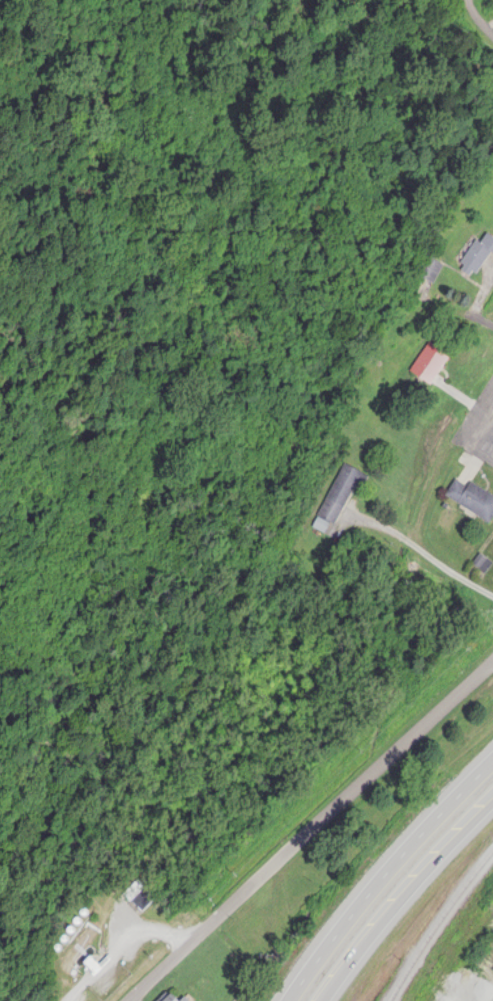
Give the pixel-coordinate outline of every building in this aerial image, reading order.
[(471,278),(489,254),(492,257),(492,240),(482,232),(457,268),(471,278)] [(415,276),(432,286),(443,267),(426,257),(415,276)] [(428,387),(449,356),(429,343),(408,374),(428,387)] [(317,521),(335,529),(359,473),(341,465),(317,521)] [(466,487),(455,481),(445,498),(489,524),(492,518),(492,498),(468,483),(466,487)]
